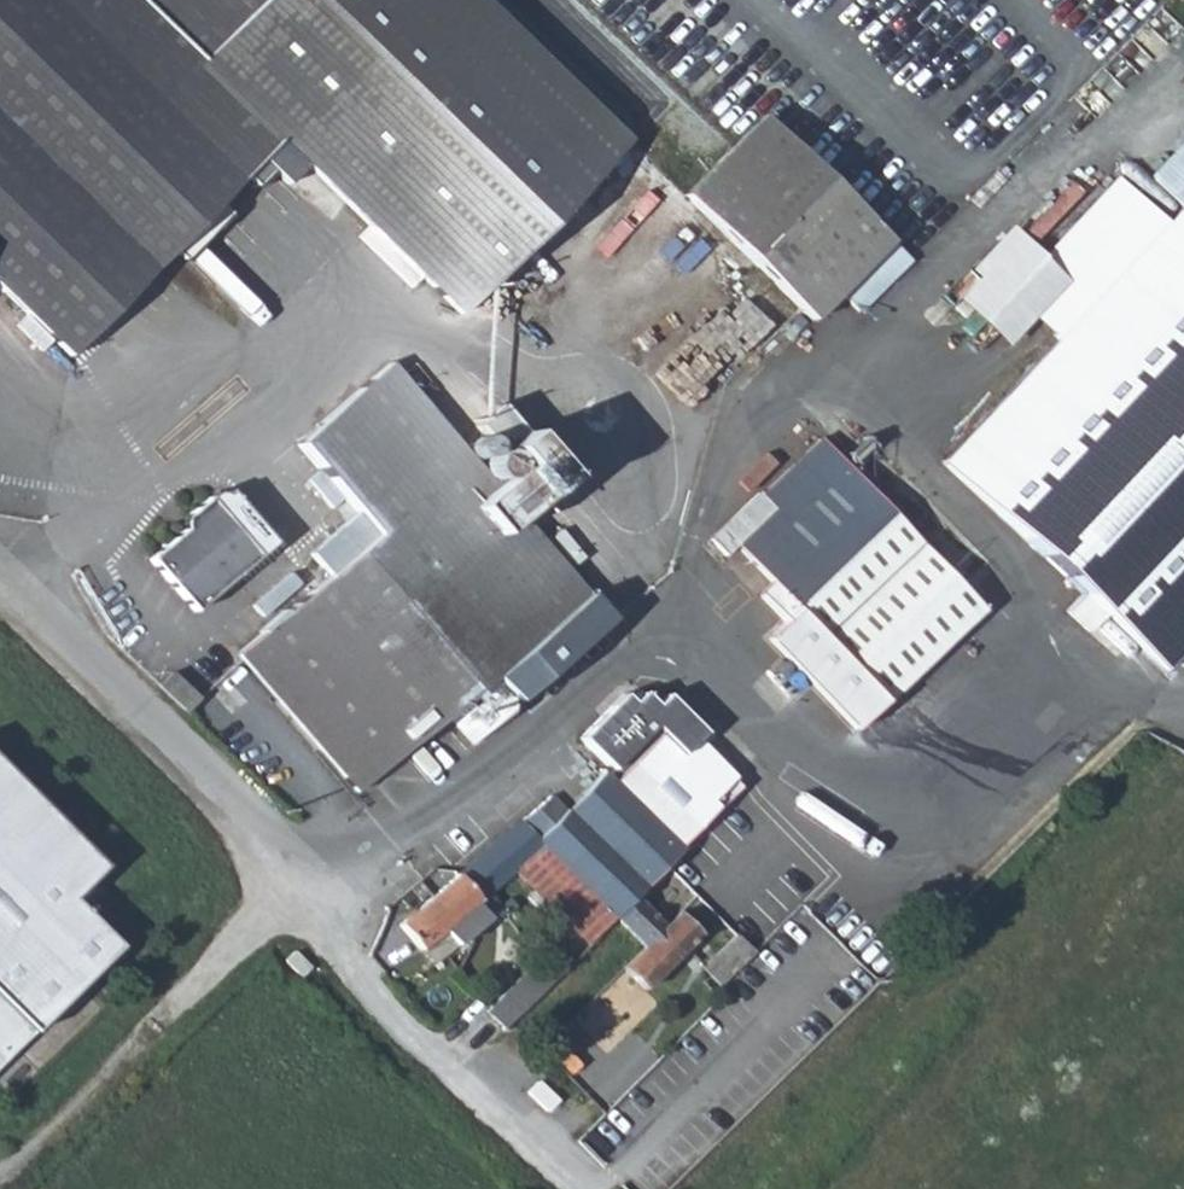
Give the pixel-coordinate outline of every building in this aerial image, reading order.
[(142,109),(244,0),(0,0),(0,261),(142,109)] [(229,191),(283,139),(459,313),(636,135),(495,0),(244,0),(142,109),(229,191)] [(76,348),(229,191),(142,109),(0,261),(0,276),(76,348)] [(687,181),(763,255),(834,185),(756,109),(687,181)] [(763,255),(822,313),(893,242),(834,185),(763,255)] [(936,471),(1159,675),(1183,648),(1183,207),(1100,296),(1065,335),(936,471)] [(1065,335),(1100,296),(1081,277),(1044,314),(1065,335)] [(242,648),(361,786),(468,690),(490,671),(592,582),(526,505),(465,435),(447,415),(395,354),(367,376),(295,439),(353,507),(333,524),(357,547),(328,573),(242,648)] [(465,435),(526,505),(565,473),(526,428),(510,442),(488,417),(465,435)] [(746,518),(810,453),(804,449),(741,513),(746,518)] [(746,518),(756,529),(728,558),(781,612),(756,640),(845,738),(974,614),(810,453),(746,518)] [(149,557),(194,608),(257,554),(272,541),(228,488),(223,493),(217,490),(211,491),(185,515),(181,532),(149,557)] [(307,547),(328,573),(357,547),(333,524),(307,547)] [(468,690),(489,715),(511,695),(490,671),(468,690)] [(180,702),(186,708),(202,695),(196,689),(180,702)] [(472,858),(494,878),(517,857),(569,910),(621,859),(643,880),(766,757),(735,726),(691,768),(662,741),(617,784),(584,751),(472,858)] [(118,940),(80,901),(95,887),(84,874),(99,860),(0,758),(0,1053),(118,940)] [(398,922),(422,947),(443,926),(454,937),(492,902),(492,898),(482,890),(494,878),(472,858),(407,919),(403,918),(398,922)] [(569,910),(594,935),(610,918),(639,892),(647,885),(643,880),(621,859),(569,910)] [(610,918),(642,948),(623,968),(644,989),(701,933),(682,911),(668,924),(639,892),(610,918)] [(308,964),(291,947),(283,957),(299,973),(308,964)] [(482,1009),(508,1033),(555,988),(530,962),(482,1009)]
